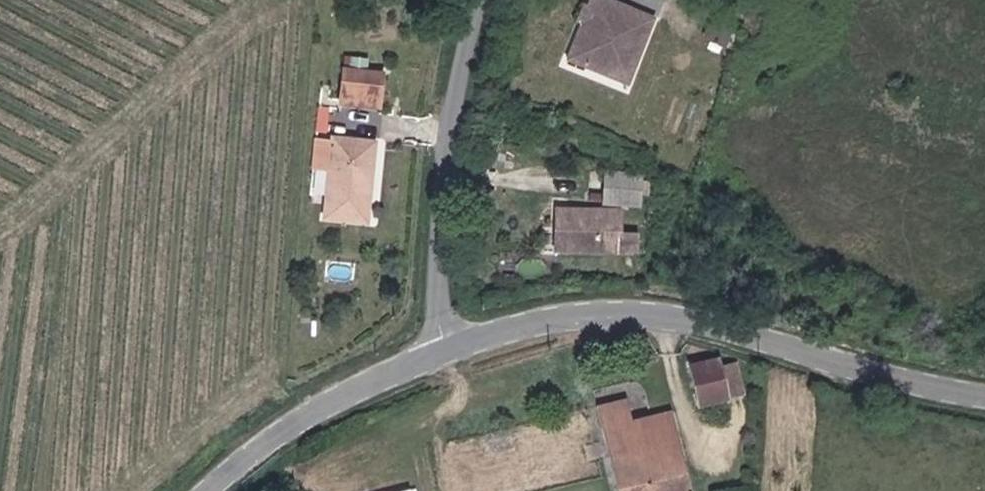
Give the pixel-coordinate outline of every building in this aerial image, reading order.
[(622,0),(590,0),(566,58),(630,84),(659,15),(622,0)] [(382,71),(343,68),(340,100),(379,103),(382,71)] [(329,214),(370,218),(377,140),(336,137),(329,214)] [(644,173),(602,171),(601,202),(642,204),(644,173)] [(627,211),(560,209),(559,249),(641,252),(641,235),(626,235),(627,211)] [(719,357),(696,362),(705,403),(727,398),(719,357)] [(598,409),(618,490),(690,490),(671,414),(633,423),(628,402),(598,409)]
